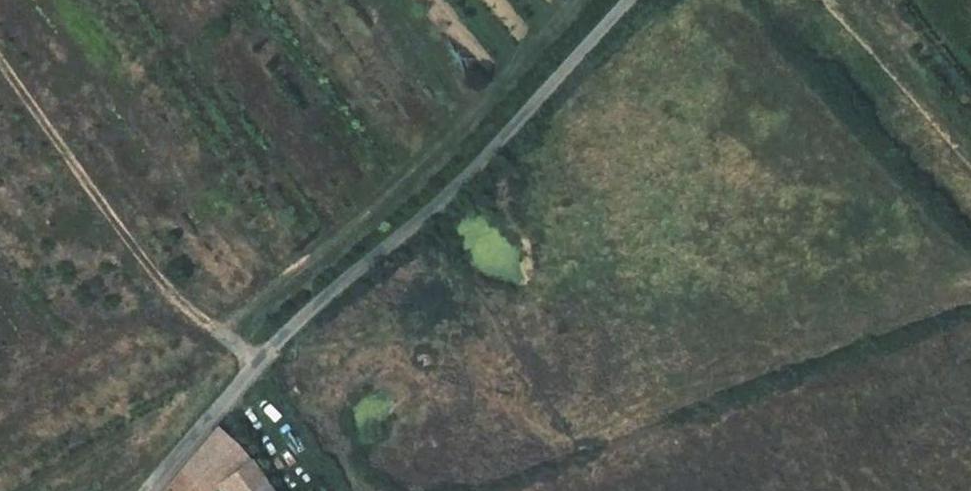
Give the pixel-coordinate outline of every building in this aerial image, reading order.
[(248,460),(217,426),(159,490),(204,490),(203,489),(216,483),(223,490),(268,490),(248,460)]
